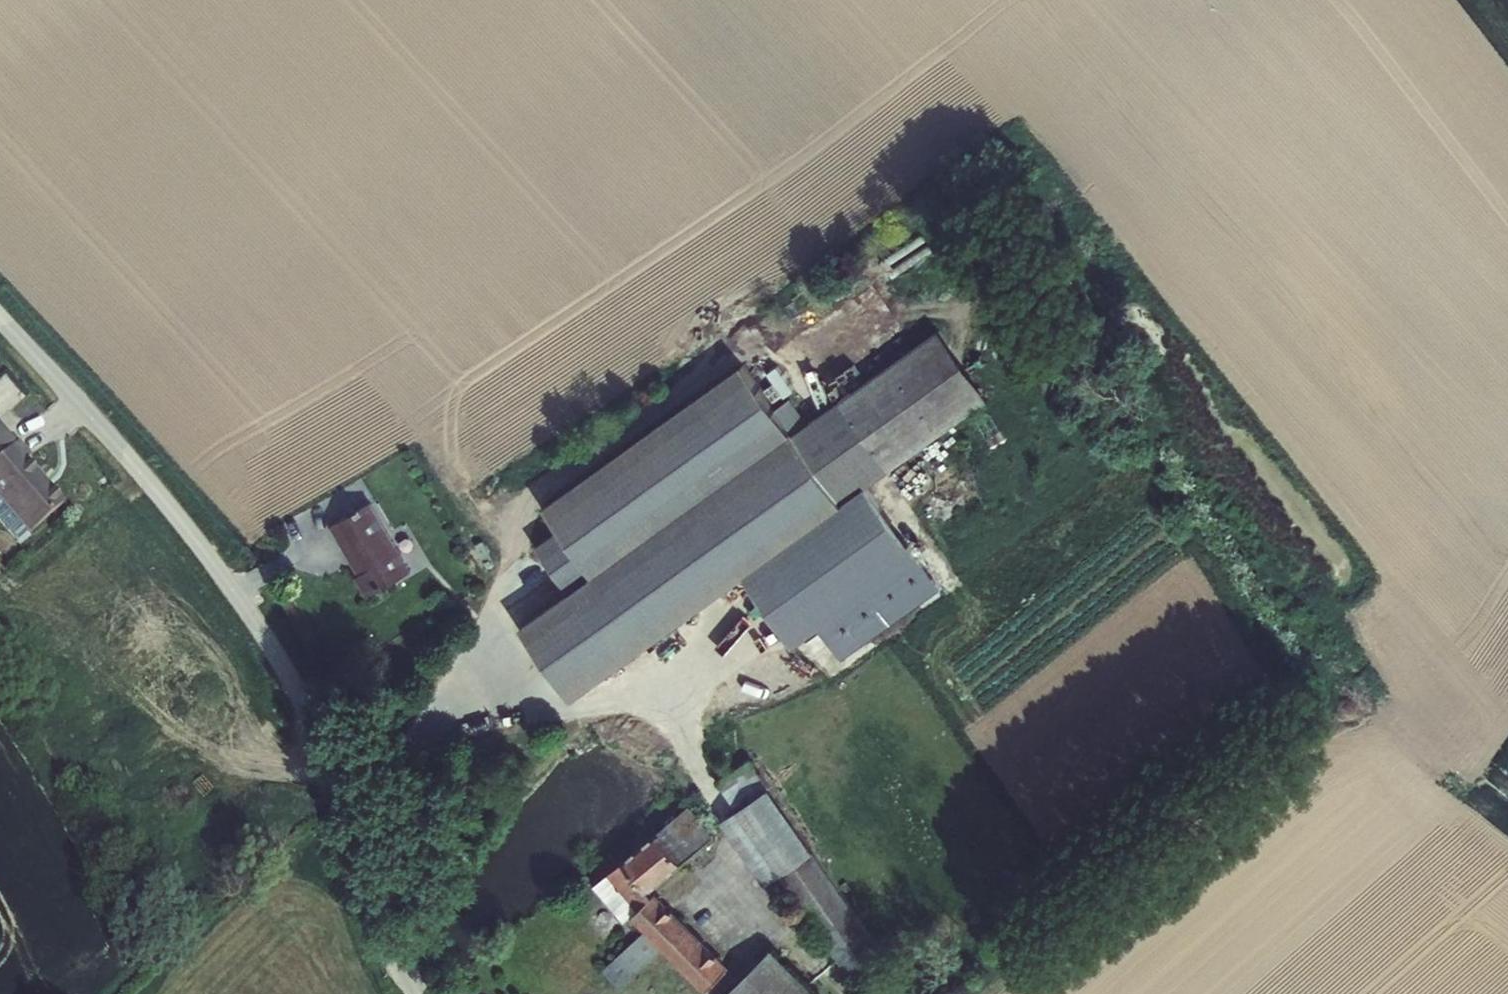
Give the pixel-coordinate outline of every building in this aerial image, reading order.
[(790,411),(759,366),(561,506),(576,528),(552,546),(585,592),(536,626),(587,697),(759,576),(783,559),(832,628),(855,660),(954,590),(881,487),(1004,401),(954,332),(822,425),(805,400),(790,411)] [(14,421),(0,432),(0,483),(40,533),(73,506),(37,460),(42,454),(14,421)] [(389,499),(352,521),(362,539),(368,536),(386,568),(379,573),(391,593),(432,569),(389,499)] [(783,559),(759,576),(807,645),(832,628),(783,559)] [(735,829),(774,884),(788,875),(792,880),(794,879),(828,855),(829,854),(787,795),(776,802),(754,771),(729,788),(750,819),(735,829)] [(666,892),(727,833),(698,805),(626,876),(644,896),(637,903),(664,931),(678,946),(725,993),(753,993),(759,988),(666,892)] [(828,855),(794,879),(859,968),(892,944),(828,855)] [(634,988),(678,946),(664,931),(620,971),(634,988)] [(807,970),(782,993),(831,993),(807,970)]
